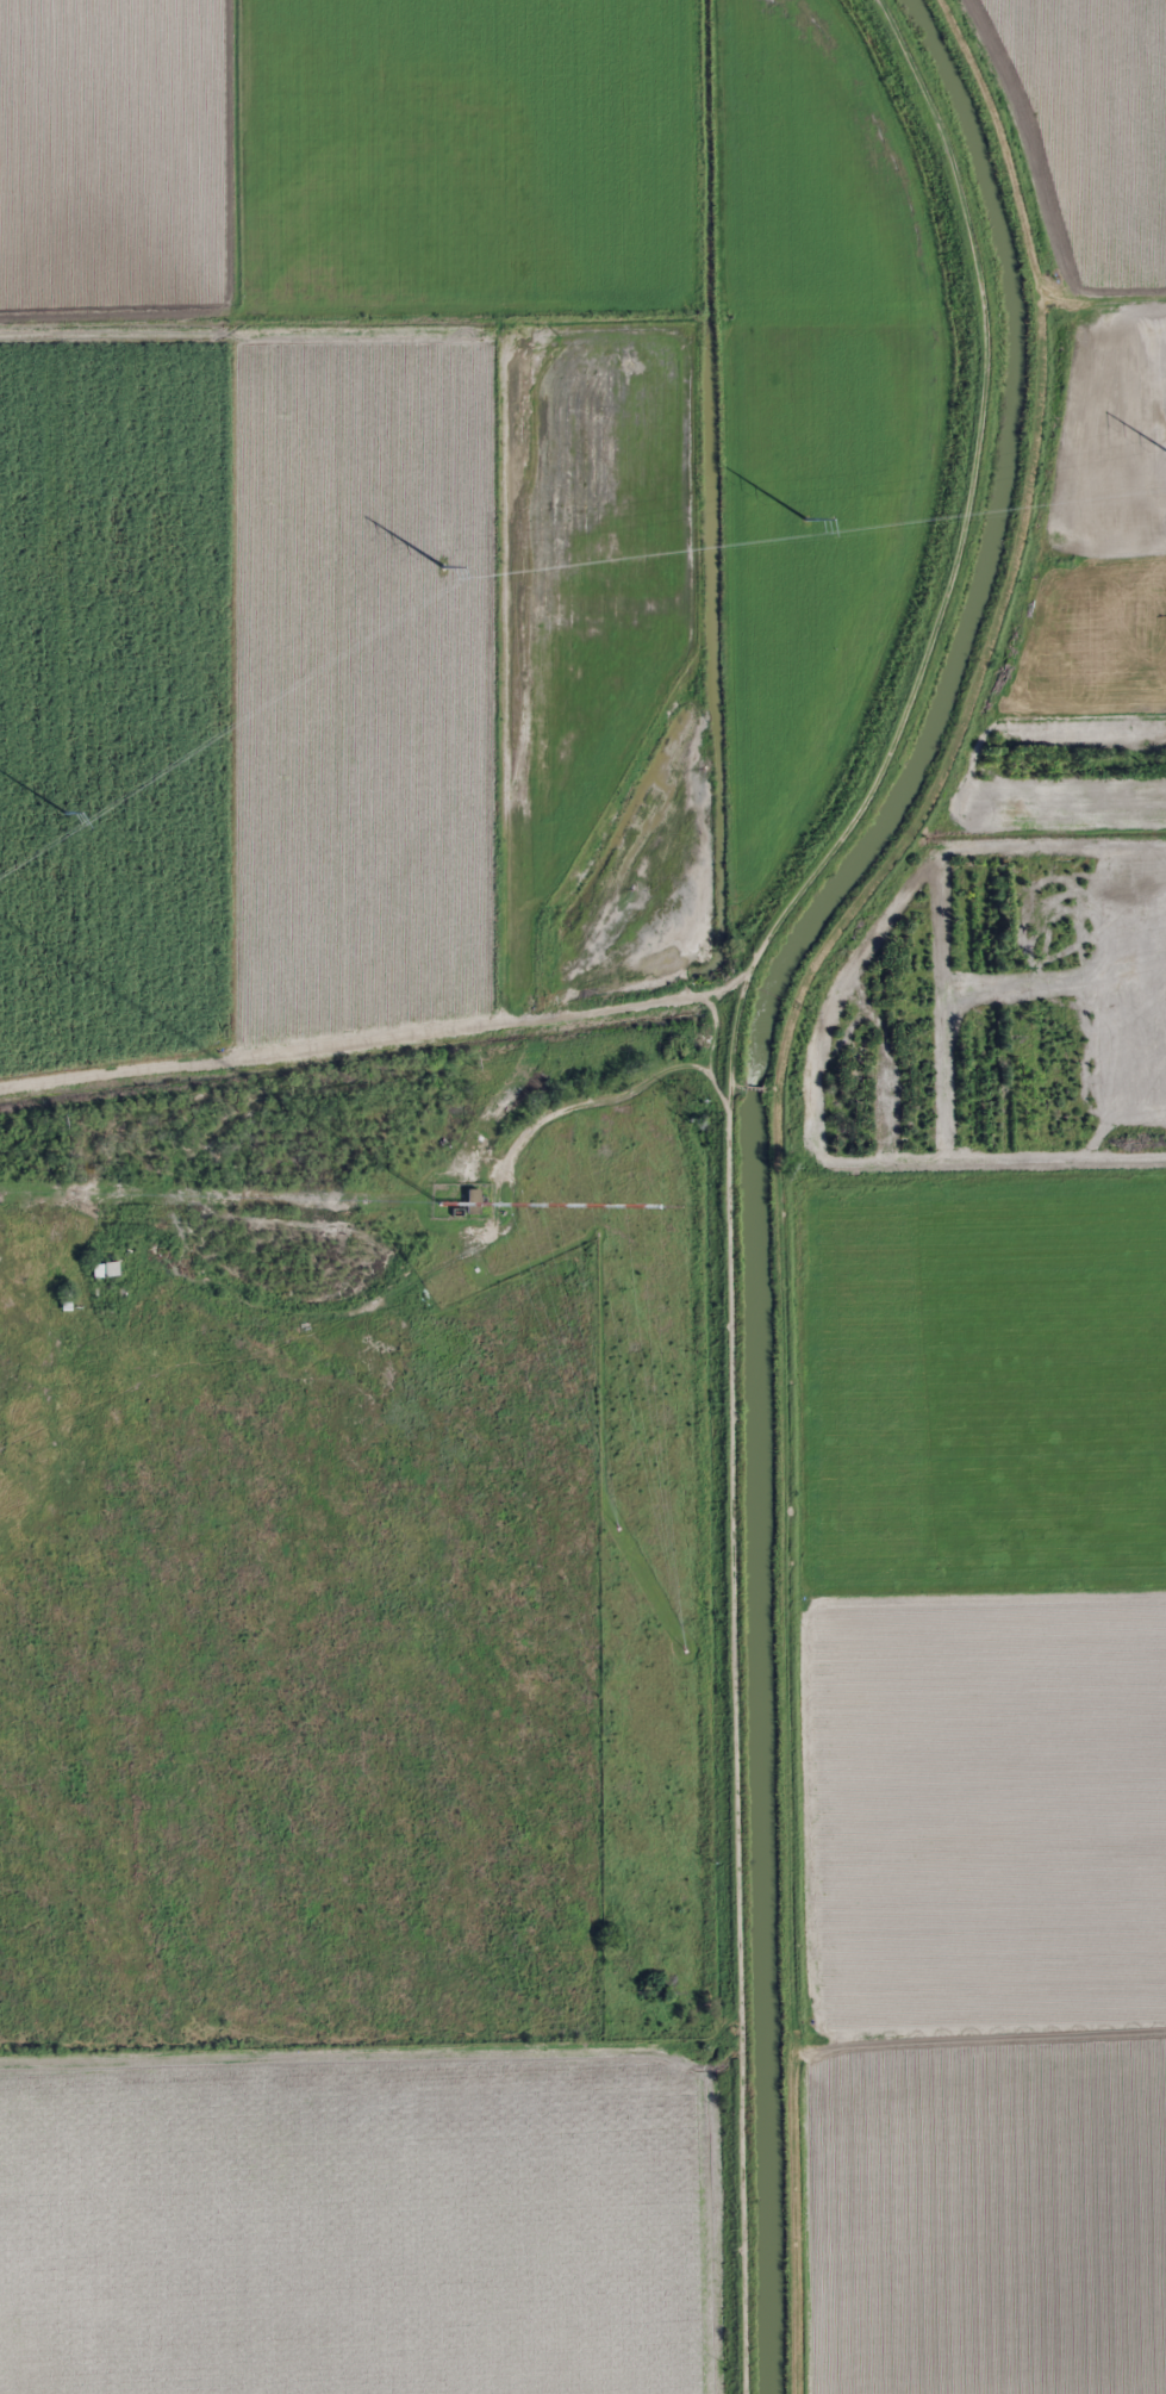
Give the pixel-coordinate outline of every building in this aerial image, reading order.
[(466,1215),(478,1215),(478,1191),(466,1191),(466,1215)] [(120,1300),(119,1264),(92,1264),(93,1301),(120,1300)]
